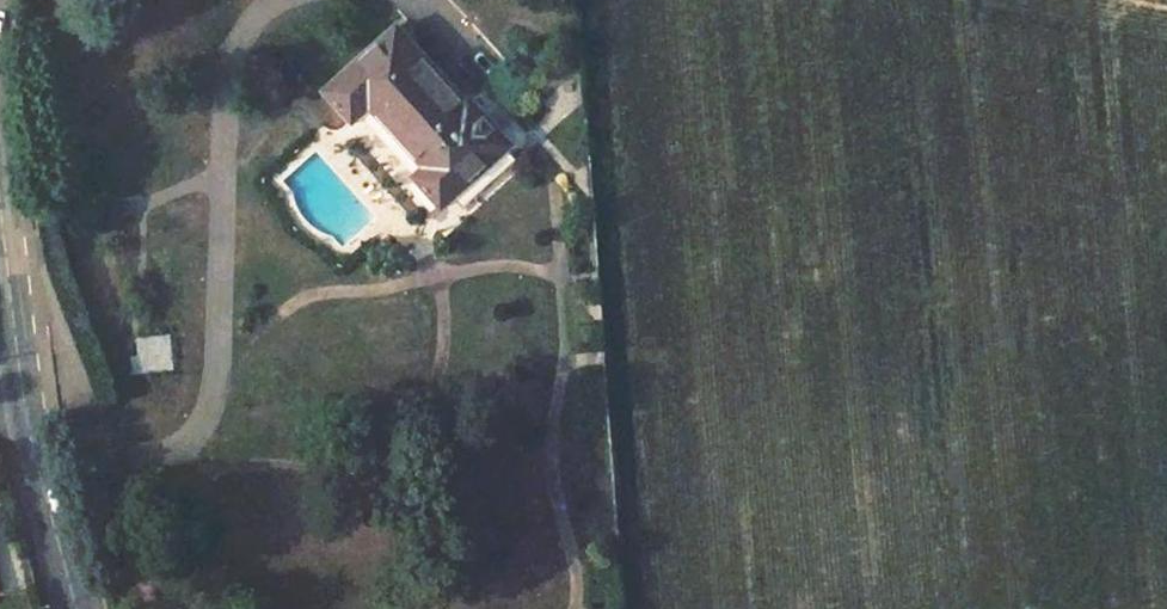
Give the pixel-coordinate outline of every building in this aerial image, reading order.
[(400,23),(327,88),(356,121),(372,105),(425,165),(415,174),(442,206),(514,143),(473,96),(468,100),(400,23)] [(136,338),(138,372),(173,371),(172,336),(136,338)]
